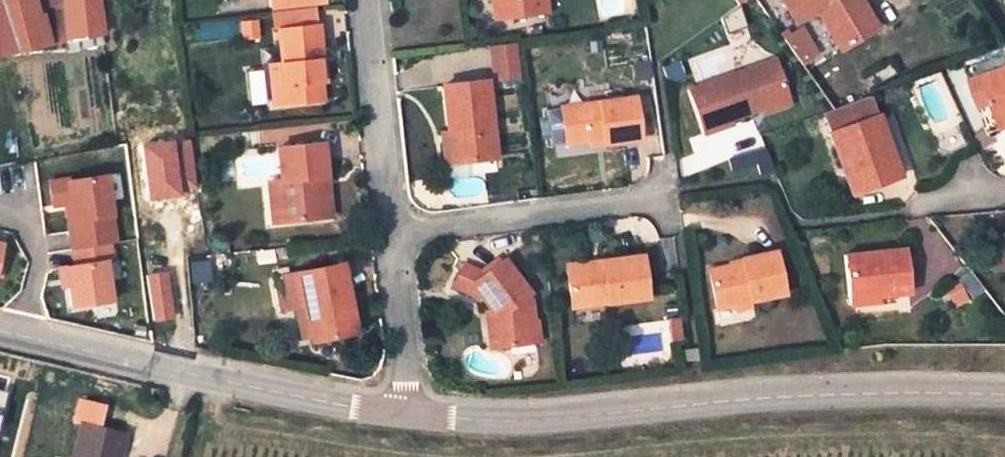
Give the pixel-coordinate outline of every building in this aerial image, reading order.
[(35,24),(29,25),(21,0),(0,0),(0,63),(39,56),(35,24)] [(59,53),(96,46),(89,0),(51,0),(54,20),(59,53)] [(268,3),(270,23),(319,17),(317,0),(292,0),(268,3)] [(497,0),(483,0),(488,29),(501,27),(497,0)] [(501,27),(540,22),(537,0),(497,0),(501,27)] [(740,0),(723,0),(722,1),(728,10),(739,3),(741,1),(740,0)] [(828,59),(865,34),(842,0),(780,0),(768,8),(782,29),(800,18),(828,59)] [(54,20),(35,24),(39,56),(59,53),(54,20)] [(272,43),(275,43),(314,38),(312,23),(270,27),(272,43)] [(795,67),(814,55),(796,26),(777,37),(795,67)] [(278,76),(275,77),(280,117),(318,113),(314,74),(320,73),(314,38),(275,43),(278,76)] [(508,57),(484,60),(488,92),(512,89),(508,57)] [(719,127),(776,106),(761,67),(677,99),(694,142),(721,132),(719,127)] [(976,83),(985,110),(990,124),(1004,119),(1004,73),(976,83)] [(271,118),(280,117),(275,77),(266,78),(271,118)] [(985,110),(976,83),(964,87),(973,114),(985,110)] [(436,97),(441,145),(449,146),(452,174),(490,170),(481,92),(436,97)] [(874,154),(876,153),(859,104),(827,116),(814,120),(842,205),(886,191),(874,154)] [(593,155),(630,150),(625,106),(551,118),(551,119),(555,152),(555,154),(592,150),(593,155)] [(555,152),(551,119),(536,121),(541,154),(555,152)] [(452,174),(449,146),(441,145),(433,146),(436,175),(452,174)] [(278,195),(274,195),(279,236),(319,232),(316,204),(313,203),(312,193),(322,192),(318,159),(275,164),(278,195)] [(269,161),(236,163),(237,172),(266,170),(266,179),(270,179),(269,161)] [(327,231),(322,192),(312,193),(313,203),(316,204),(319,232),(327,231)] [(91,193),(35,202),(39,225),(61,222),(63,235),(58,236),(63,264),(101,258),(102,258),(91,193)] [(271,237),(279,236),(274,195),(266,196),(271,237)] [(1004,271),(1004,251),(1004,240),(976,242),(978,274),(1004,271)] [(101,258),(63,264),(66,285),(60,286),(67,326),(106,319),(99,280),(105,279),(101,258)] [(707,319),(773,304),(764,262),(731,269),(732,272),(699,280),(707,319)] [(835,310),(864,308),(864,310),(898,308),(895,264),(832,269),(835,310)] [(559,321),(632,311),(627,269),(587,274),(588,279),(554,284),(559,321)] [(516,356),(510,310),(514,307),(488,274),(471,288),(449,280),(440,303),(465,312),(476,327),(482,361),(516,356)] [(307,357),(352,348),(338,278),(295,285),(301,320),(307,357)] [(301,320),(295,285),(271,290),(277,324),(301,320)] [(671,374),(684,372),(682,360),(670,362),(671,374)] [(74,439),(70,456),(113,456),(116,449),(74,439)]
